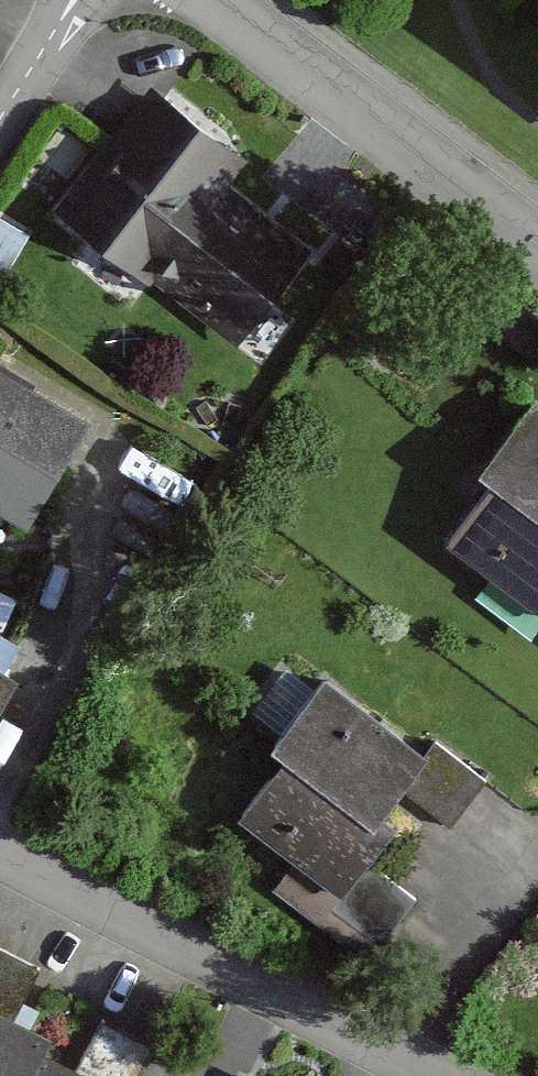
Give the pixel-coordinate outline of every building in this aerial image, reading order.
[(313,262),(229,197),(248,172),(149,94),(57,210),(240,354),(313,262)] [(0,382),(0,519),(37,539),(96,434),(0,382)] [(491,484),(504,494),(460,552),(513,592),(494,618),(528,644),(537,630),(537,423),(491,484)] [(0,677),(0,733),(24,689),(0,677)] [(429,761),(334,690),(283,758),(295,768),(251,826),(304,866),(285,892),(319,918),(339,891),(361,908),(413,840),(401,830),(417,809),(453,837),(491,787),(439,747),(429,761)] [(23,1019),(44,976),(0,955),(0,1075),(147,1075),(157,1055),(104,1029),(84,1069),(54,1055),(62,1038),(23,1019)]
